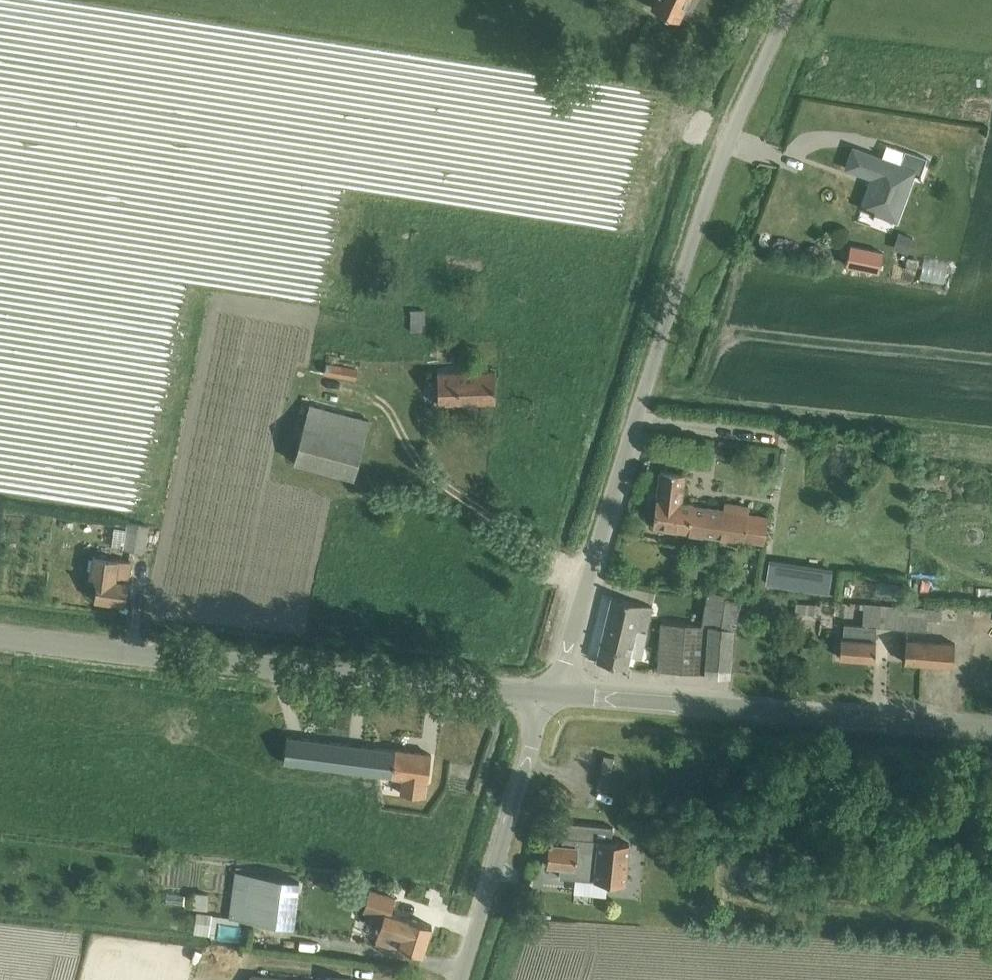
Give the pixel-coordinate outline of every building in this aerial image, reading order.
[(651,6),(678,19),(687,0),(653,0),(651,6)] [(895,219),(910,174),(916,176),(923,157),(900,149),(896,164),(850,148),(843,168),(869,177),(859,207),(895,219)] [(898,231),(892,247),(907,252),(912,237),(898,231)] [(849,244),(845,264),(877,270),(881,251),(849,244)] [(424,310),(410,310),(410,330),(424,330),(424,310)] [(325,361),(323,373),(355,379),(357,367),(325,361)] [(494,368),(437,370),(438,404),(495,402),(494,368)] [(369,418),(309,402),(294,458),(354,474),(369,418)] [(658,475),(651,526),(755,542),(763,543),(767,516),(760,515),(745,513),(746,507),(723,503),(722,509),(679,503),(683,479),(658,475)] [(148,524),(125,521),(122,547),(145,550),(148,524)] [(91,554),(88,576),(96,577),(93,597),(123,601),(129,560),(91,554)] [(700,625),(659,622),(655,669),(730,675),(737,598),(723,597),(724,593),(706,590),(700,625)] [(639,656),(650,606),(611,597),(597,659),(625,665),(627,653),(639,656)] [(795,601),(794,612),(814,614),(815,603),(795,601)] [(862,604),(860,625),(874,626),(924,630),(925,620),(932,620),(933,609),(862,604)] [(871,660),(873,628),(874,626),(860,625),(841,624),(840,639),(838,638),(836,657),(871,660)] [(951,643),(903,638),(900,662),(949,667),(951,643)] [(286,735),(283,762),(358,771),(358,772),(402,777),(400,793),(422,796),(424,780),(427,781),(430,754),(286,735)] [(562,836),(561,836),(561,844),(547,842),(545,864),(559,865),(558,876),(575,878),(575,873),(594,875),(593,879),(624,882),(628,842),(610,840),(612,825),(563,821),(562,836)] [(236,867),(229,914),(292,923),(300,877),(236,867)] [(399,946),(422,954),(431,925),(407,917),(390,912),(396,896),(370,887),(363,909),(382,916),(378,928),(379,928),(375,941),(398,949),(399,946)]
